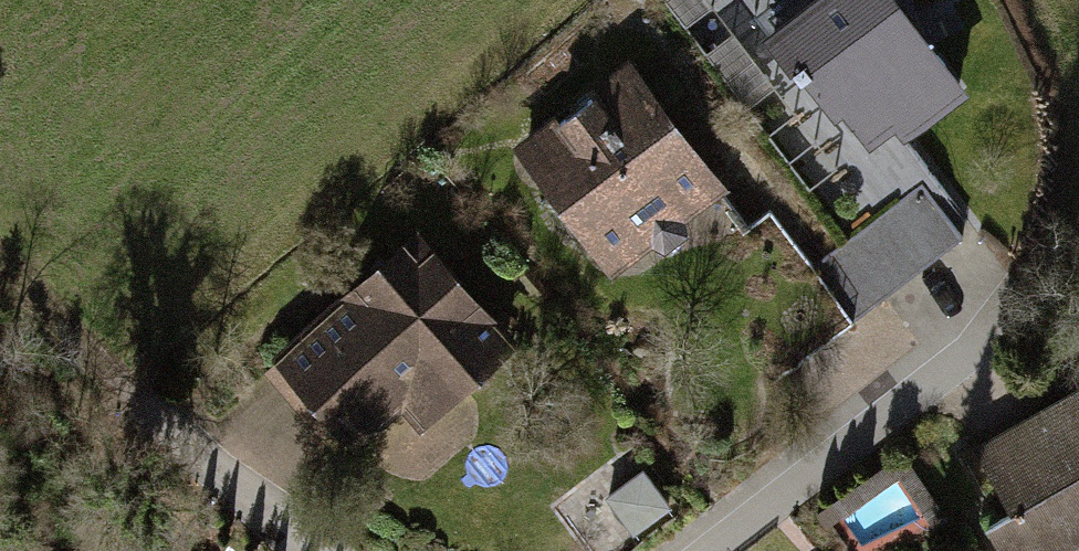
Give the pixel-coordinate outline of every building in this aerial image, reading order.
[(762,53),(872,190),(970,111),(881,0),(829,0),(762,53)] [(630,96),(518,177),(601,292),(714,211),(630,96)] [(915,202),(848,255),(887,305),(954,252),(915,202)] [(423,260),(278,371),(337,447),(341,452),(389,415),(421,456),(517,381),(423,260)] [(972,464),(1005,523),(977,539),(984,550),(1078,550),(1078,405),(972,464)] [(546,525),(565,550),(640,550),(675,526),(630,464),(546,525)]
